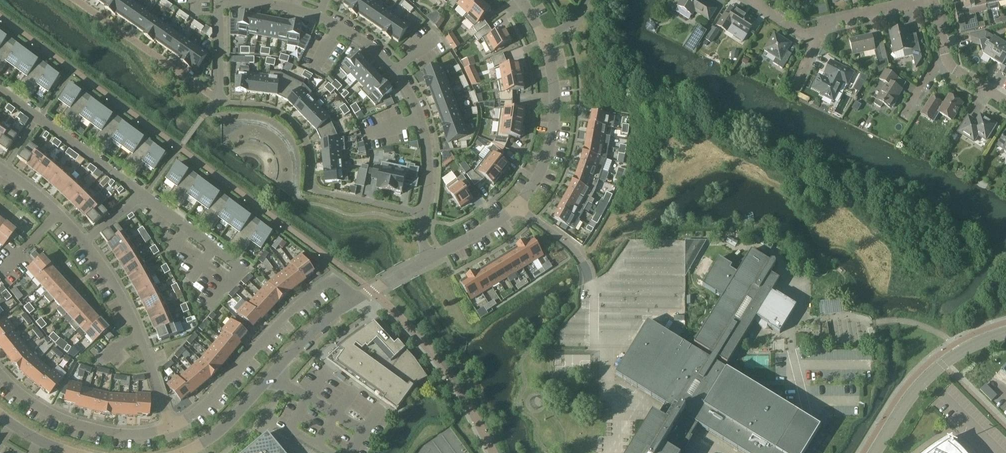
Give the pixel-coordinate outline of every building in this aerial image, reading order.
[(99,3),(106,8),(105,9),(112,0),(101,0),(99,3)] [(105,9),(115,16),(116,14),(126,0),(112,0),(105,9)] [(129,0),(126,0),(116,14),(123,19),(134,4),(129,0)] [(344,4),(350,9),(349,10),(353,12),(361,0),(347,0),(344,4)] [(371,0),(361,0),(353,12),(358,16),(359,14),(363,17),(373,2),(371,0)] [(462,0),(448,0),(446,4),(452,9),(456,3),(467,14),(464,18),(465,19),(481,2),(479,0),(463,0),(462,0)] [(716,9),(702,0),(682,0),(678,6),(692,15),(695,11),(709,20),(716,9)] [(961,5),(956,6),(958,16),(960,25),(965,24),(962,11),(974,8),(973,0),(960,0),(961,5)] [(986,6),(985,0),(973,0),(974,8),(986,6)] [(381,7),(373,2),(363,17),(371,23),(381,7)] [(490,10),(481,2),(465,19),(474,27),(472,28),(477,34),(488,26),(482,18),(490,10)] [(142,9),(134,4),(123,19),(131,25),(142,9)] [(413,9),(407,4),(404,9),(410,13),(413,9)] [(388,12),(381,7),(371,23),(378,28),(388,12)] [(756,21),(735,8),(730,17),(725,14),(717,26),(726,31),(730,24),(747,35),(756,21)] [(142,9),(131,25),(138,30),(149,14),(142,9)] [(431,14),(427,18),(428,18),(433,24),(435,20),(439,15),(440,13),(438,11),(431,14)] [(398,18),(388,12),(378,28),(384,32),(383,33),(386,36),(398,18)] [(251,15),(241,13),(240,20),(232,19),(232,36),(238,36),(247,38),(248,33),(251,15)] [(157,19),(149,14),(138,30),(145,34),(144,36),(145,36),(157,19)] [(262,17),(251,15),(248,33),(258,35),(262,17)] [(272,19),(262,17),(258,35),(268,37),(272,19)] [(409,26),(398,18),(386,36),(391,39),(392,37),(398,42),(409,26)] [(166,26),(157,19),(145,36),(154,43),(155,41),(166,26)] [(282,21),(272,19),(268,37),(278,38),(282,21)] [(435,20),(433,24),(437,28),(438,30),(442,24),(435,20)] [(292,23),(282,21),(278,38),(288,40),(292,23)] [(287,46),(298,48),(304,51),(311,38),(301,33),(302,25),(292,23),(288,40),(287,46)] [(173,31),(166,26),(155,41),(162,46),(173,31)] [(488,26),(477,34),(481,39),(482,38),(490,53),(510,42),(504,29),(494,35),(488,26)] [(688,42),(694,46),(704,30),(697,26),(688,42)] [(719,31),(712,27),(704,39),(711,43),(719,31)] [(911,45),(907,27),(889,32),(894,53),(903,51),(905,57),(913,56),(916,68),(922,58),(919,43),(911,45)] [(0,31),(0,59),(12,42),(4,36),(5,35),(0,31)] [(181,36),(173,31),(162,46),(170,51),(181,36)] [(452,32),(446,39),(447,41),(448,42),(455,37),(452,32)] [(782,69),(789,58),(784,55),(791,44),(775,33),(764,50),(776,58),(773,63),(782,69)] [(993,61),(1003,44),(993,37),(993,38),(986,34),(971,37),(972,43),(980,46),(981,53),(983,54),(982,54),(993,61)] [(874,44),(872,35),(851,40),(854,54),(875,50),(878,61),(884,60),(880,42),(874,44)] [(188,40),(181,36),(170,51),(177,56),(188,40)] [(198,47),(188,40),(177,56),(182,60),(181,61),(186,64),(198,47)] [(12,42),(0,59),(0,74),(8,62),(17,69),(29,52),(22,47),(21,49),(12,42)] [(1003,44),(993,61),(1001,66),(1002,73),(1005,76),(1005,45),(1003,44)] [(207,54),(198,47),(186,64),(196,71),(207,54)] [(37,58),(29,52),(17,69),(26,75),(16,89),(23,94),(44,65),(35,59),(37,58)] [(364,60),(356,52),(343,64),(344,65),(341,69),(347,76),(351,73),(364,60)] [(503,54),(490,59),(494,67),(500,65),(502,79),(498,80),(498,81),(521,76),(521,74),(523,73),(521,66),(519,66),(519,64),(507,66),(503,54)] [(474,57),(463,61),(465,68),(476,64),(474,57)] [(371,68),(364,60),(351,73),(358,80),(371,68)] [(850,80),(853,73),(831,61),(822,77),(819,76),(813,88),(822,93),(821,94),(833,101),(845,78),(850,80)] [(52,72),(44,65),(23,94),(29,99),(40,85),(49,92),(59,79),(60,79),(62,76),(53,70),(52,72)] [(446,77),(441,65),(423,72),(426,79),(424,79),(426,85),(446,77)] [(239,73),(238,73),(236,90),(247,92),(249,69),(240,68),(239,73)] [(378,75),(371,68),(358,80),(364,87),(361,90),(378,75)] [(250,69),(249,69),(247,92),(257,93),(259,75),(249,74),(250,69)] [(890,108),(902,90),(906,83),(886,70),(880,79),(886,84),(876,99),(890,108)] [(269,76),(259,75),(257,93),(267,94),(270,72),(269,71),(269,76)] [(282,73),(270,71),(270,72),(267,94),(277,95),(279,78),(282,73)] [(304,84),(282,73),(279,78),(277,95),(288,101),(301,88),(304,84)] [(862,74),(859,79),(865,83),(869,78),(862,74)] [(385,82),(378,75),(361,90),(368,98),(372,95),(385,82)] [(523,89),(521,76),(498,81),(500,93),(499,93),(499,101),(512,101),(512,91),(523,89)] [(450,88),(446,77),(426,85),(428,89),(430,88),(432,95),(450,88)] [(392,90),(385,82),(372,95),(379,102),(392,90)] [(78,92),(79,90),(72,84),(60,101),(69,108),(59,121),(66,126),(87,98),(78,92)] [(308,96),(301,88),(288,101),(296,108),(308,96)] [(453,96),(450,88),(432,95),(435,103),(453,96)] [(952,121),(963,104),(949,95),(938,112),(952,121)] [(316,103),(308,96),(296,108),(303,115),(316,103)] [(456,105),(453,96),(435,103),(438,111),(456,105)] [(95,103),(87,97),(87,98),(66,126),(73,131),(83,117),(91,124),(104,107),(96,102),(95,103)] [(930,119),(941,103),(932,97),(921,113),(930,119)] [(512,101),(499,101),(499,109),(500,109),(499,121),(522,124),(524,111),(512,110),(512,101)] [(323,110),(316,103),(303,115),(310,123),(323,110)] [(459,113),(456,105),(438,111),(442,120),(459,113)] [(111,112),(104,107),(91,124),(101,130),(90,144),(97,149),(118,120),(110,114),(111,112)] [(329,117),(323,110),(310,123),(317,130),(330,118),(329,117)] [(463,124),(459,113),(442,120),(444,125),(442,126),(444,131),(463,124)] [(615,117),(593,113),(591,123),(590,123),(613,128),(615,117)] [(996,125),(980,115),(976,122),(971,123),(966,120),(968,117),(958,132),(974,142),(978,135),(986,140),(996,125)] [(340,140),(330,118),(317,130),(322,142),(340,140)] [(127,126),(118,120),(97,149),(104,154),(114,140),(123,146),(135,130),(128,125),(127,126)] [(522,124),(499,121),(496,137),(495,136),(492,143),(505,148),(508,139),(509,136),(520,137),(521,135),(523,135),(524,127),(522,127),(522,124)] [(607,127),(590,123),(588,133),(610,137),(605,136),(607,127)] [(467,135),(463,124),(444,131),(448,142),(467,135)] [(0,125),(0,144),(9,130),(0,125)] [(9,130),(0,144),(0,147),(7,152),(21,133),(12,127),(9,130)] [(142,135),(135,130),(123,146),(132,153),(122,167),(128,172),(150,143),(141,137),(142,135)] [(360,131),(356,133),(358,148),(365,147),(364,141),(360,131)] [(610,137),(588,133),(586,144),(608,147),(610,137)] [(997,146),(1005,152),(1005,133),(997,146)] [(344,138),(340,140),(322,142),(323,152),(341,150),(345,150),(344,138)] [(33,139),(19,159),(28,165),(39,149),(42,145),(33,139)] [(158,149),(150,143),(128,172),(135,177),(145,163),(155,170),(164,156),(165,157),(168,154),(159,147),(158,149)] [(608,147),(586,144),(585,154),(606,159),(608,147)] [(493,145),(489,151),(490,152),(483,161),(501,175),(509,165),(500,158),(504,153),(493,145)] [(76,154),(69,148),(66,153),(73,158),(76,154)] [(39,149),(28,165),(36,171),(47,156),(39,149)] [(341,161),(341,150),(323,152),(324,162),(341,161)] [(450,153),(443,154),(443,165),(453,157),(450,153)] [(606,159),(585,154),(581,163),(602,171),(606,159)] [(47,156),(36,171),(43,177),(56,163),(47,156)] [(342,170),(341,161),(324,162),(325,172),(348,170),(342,170)] [(501,175),(483,161),(474,172),(472,171),(467,175),(475,186),(483,180),(485,177),(494,184),(501,175)] [(187,168),(178,162),(176,165),(177,165),(167,179),(176,186),(166,200),(173,204),(194,176),(186,169),(187,168)] [(63,169),(56,163),(43,177),(51,184),(63,169)] [(395,166),(382,163),(381,168),(374,166),(372,179),(378,180),(377,188),(390,190),(395,166)] [(602,171),(581,163),(578,173),(599,181),(602,171)] [(407,168),(395,166),(390,190),(396,192),(395,193),(401,195),(401,193),(402,193),(406,176),(412,178),(415,166),(408,164),(407,168)] [(616,176),(622,178),(624,174),(625,167),(622,166),(620,167),(618,172),(616,176)] [(71,176),(63,169),(51,184),(59,191),(71,176)] [(364,187),(368,170),(362,169),(359,170),(356,185),(364,187)] [(348,180),(348,170),(325,172),(326,182),(333,182),(334,184),(342,183),(342,181),(348,180)] [(599,181),(578,173),(574,182),(595,192),(599,181)] [(458,181),(447,189),(461,207),(472,198),(465,189),(471,186),(463,175),(457,179),(458,181)] [(79,183),(71,176),(59,191),(66,197),(79,183)] [(194,176),(173,204),(180,209),(190,195),(199,202),(211,185),(203,180),(202,182),(194,176)] [(595,192),(574,182),(569,191),(584,200),(592,204),(594,200),(591,198),(595,192)] [(87,191),(79,183),(66,197),(73,204),(87,191)] [(211,185),(199,202),(207,209),(197,222),(204,227),(225,199),(217,192),(218,191),(211,185)] [(87,191),(73,204),(80,211),(94,198),(87,191)] [(584,200),(569,191),(564,200),(583,211),(584,211),(580,208),(584,200)] [(87,218),(101,205),(94,198),(80,211),(87,218)] [(233,205),(225,199),(204,227),(211,232),(221,218),(230,225),(242,208),(235,203),(233,205)] [(583,211),(564,200),(559,209),(580,221),(580,220),(579,219),(583,211)] [(108,213),(101,205),(87,218),(94,226),(108,213)] [(249,214),(242,208),(230,225),(239,231),(229,245),(235,250),(256,222),(248,215),(249,214)] [(580,221),(559,209),(560,210),(555,219),(575,230),(580,221)] [(265,228),(256,222),(235,250),(242,255),(252,241),(261,248),(271,235),(272,235),(275,232),(266,226),(265,228)] [(118,225),(102,236),(108,245),(124,233),(118,225)] [(5,244),(10,237),(14,241),(18,236),(6,226),(0,233),(0,245),(2,247),(5,244)] [(124,233),(108,245),(114,253),(130,242),(124,233)] [(527,241),(521,244),(532,262),(543,255),(533,239),(528,243),(527,241)] [(685,241),(685,276),(705,241),(685,241)] [(130,242),(114,253),(119,261),(136,250),(130,242)] [(513,252),(523,268),(532,262),(521,244),(516,248),(517,249),(513,252)] [(136,250),(119,261),(125,270),(141,259),(136,250)] [(735,274),(730,270),(732,267),(719,259),(702,287),(714,294),(715,293),(722,298),(722,299),(712,308),(714,311),(712,314),(702,324),(705,326),(703,330),(694,338),(696,341),(694,344),(697,346),(695,350),(648,321),(636,341),(632,347),(615,374),(662,403),(655,415),(653,414),(629,452),(680,452),(697,425),(743,452),(774,452),(799,414),(720,365),(722,361),(727,364),(756,317),(768,325),(768,326),(780,333),(796,306),(776,294),(775,295),(771,293),(779,280),(770,274),(775,265),(776,264),(776,263),(775,263),(775,262),(774,261),(773,261),(772,261),(771,261),(771,262),(770,262),(751,251),(750,253),(740,262),(743,265),(741,268),(735,274)] [(505,256),(515,273),(523,268),(513,252),(505,256)] [(292,262),(293,264),(306,280),(305,279),(314,271),(302,255),(292,262)] [(497,261),(507,277),(515,273),(505,256),(497,261)] [(41,258),(27,271),(34,278),(48,266),(41,258)] [(147,268),(141,259),(125,270),(130,278),(147,268)] [(490,266),(500,282),(507,277),(497,261),(490,266)] [(293,265),(286,270),(298,286),(306,281),(293,265)] [(54,273),(48,266),(34,278),(40,285),(41,285),(54,273)] [(151,266),(147,268),(130,278),(134,287),(135,287),(156,275),(151,266)] [(482,271),(492,287),(500,282),(490,266),(482,271)] [(286,270),(279,275),(291,291),(298,286),(286,270)] [(471,275),(482,293),(492,287),(482,271),(477,273),(477,272),(471,275)] [(61,280),(54,273),(41,285),(47,292),(61,280)] [(156,276),(156,275),(135,287),(139,295),(156,286),(152,278),(156,276)] [(279,275),(269,283),(283,298),(283,299),(291,291),(279,275)] [(462,283),(471,299),(482,293),(471,275),(466,278),(467,280),(462,283)] [(67,287),(61,280),(47,292),(53,300),(67,287)] [(269,283),(260,292),(275,306),(283,298),(269,283)] [(164,295),(159,285),(139,295),(144,304),(164,295)] [(74,294),(67,287),(53,300),(60,307),(74,294)] [(260,292),(254,299),(269,312),(275,306),(260,292)] [(80,301),(74,294),(60,307),(66,314),(80,301)] [(164,295),(144,304),(148,313),(166,305),(162,296),(164,295)] [(254,298),(248,305),(262,318),(263,319),(269,312),(254,299),(254,298)] [(167,303),(170,310),(179,306),(176,299),(167,303)] [(843,299),(819,302),(821,316),(845,313),(843,299)] [(87,308),(80,301),(66,314),(73,321),(87,308)] [(247,303),(238,312),(253,327),(262,318),(247,303)] [(170,315),(166,305),(148,313),(152,322),(170,315)] [(93,315),(87,308),(73,321),(79,328),(93,315)] [(99,323),(93,315),(79,328),(86,335),(99,323)] [(174,324),(170,315),(152,322),(156,331),(174,324)] [(0,325),(0,341),(14,329),(7,320),(0,325)] [(231,320),(223,329),(223,330),(241,344),(240,343),(248,334),(231,320)] [(395,346),(372,320),(322,360),(399,416),(419,387),(431,381),(423,371),(416,360),(399,342),(395,346)] [(831,345),(827,322),(820,340),(831,345)] [(113,338),(99,323),(86,335),(93,343),(102,334),(108,341),(112,337),(113,338)] [(178,335),(174,324),(156,331),(161,342),(178,335)] [(14,329),(0,341),(0,348),(2,350),(18,338),(13,331),(15,330),(14,329)] [(225,331),(219,338),(235,351),(241,344),(223,330),(225,331)] [(66,340),(72,343),(75,337),(69,334),(66,340)] [(18,338),(2,350),(8,357),(24,345),(18,338)] [(219,338),(214,345),(229,358),(235,351),(219,338)] [(24,345),(8,357),(13,364),(16,367),(31,353),(24,345)] [(213,345),(208,352),(224,365),(229,358),(214,345),(213,345)] [(72,357),(76,351),(72,348),(67,354),(72,357)] [(208,352),(201,360),(216,374),(224,365),(208,352)] [(31,353),(16,367),(19,371),(25,376),(39,360),(31,353)] [(39,360),(25,376),(32,381),(45,366),(39,360)] [(201,360),(193,367),(206,383),(216,374),(201,360)] [(45,366),(32,381),(39,387),(52,372),(45,366)] [(193,367),(186,373),(199,388),(206,383),(193,367)] [(54,370),(52,372),(39,387),(40,388),(40,387),(49,395),(63,379),(54,370)] [(186,373),(179,378),(192,394),(199,388),(186,373)] [(177,377),(168,385),(181,401),(192,394),(177,377)] [(306,393),(308,388),(297,381),(294,386),(306,393)] [(69,382),(64,402),(75,405),(75,407),(76,407),(81,385),(69,382)] [(985,384),(980,390),(985,395),(991,390),(985,384)] [(81,385),(76,407),(84,409),(89,389),(81,387),(82,385),(81,385)] [(89,389),(84,409),(93,411),(98,391),(89,389)] [(324,405),(328,397),(315,389),(310,397),(324,405)] [(991,390),(985,395),(991,400),(996,395),(991,390)] [(12,406),(17,400),(8,391),(2,397),(12,406)] [(98,391),(93,411),(101,413),(101,414),(105,414),(108,394),(98,391)] [(128,395),(127,416),(136,416),(137,393),(137,396),(128,395)] [(150,395),(137,393),(136,416),(136,415),(148,416),(150,395)] [(108,394),(105,414),(118,415),(119,395),(119,394),(108,394)] [(119,395),(118,415),(127,416),(128,395),(119,395)] [(799,414),(774,452),(804,452),(820,427),(810,421),(799,414)] [(269,434),(245,452),(285,452),(269,434)] [(951,439),(937,446),(927,452),(959,452),(956,450),(953,448),(953,445),(951,439)]
